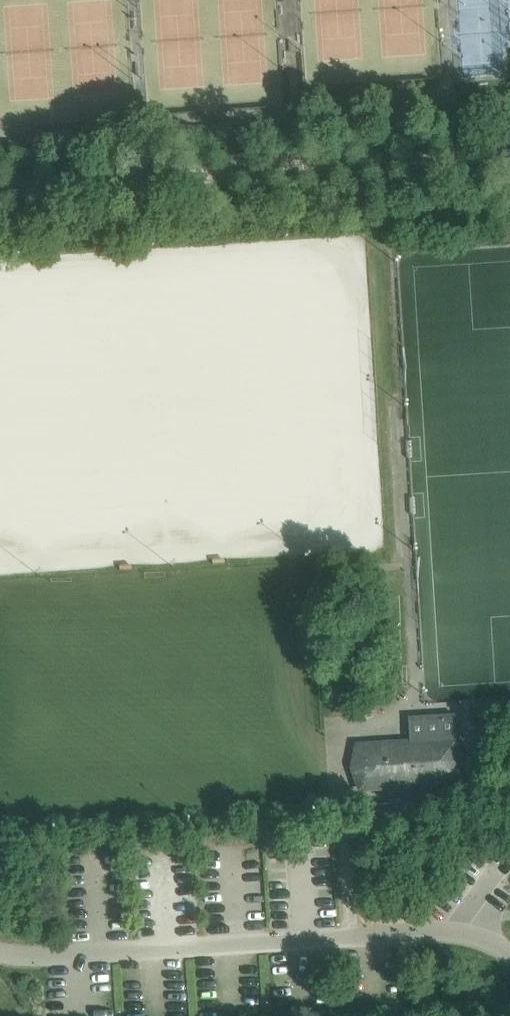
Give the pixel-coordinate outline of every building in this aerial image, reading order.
[(456,739),(357,745),(360,789),(459,783),(456,739)]
